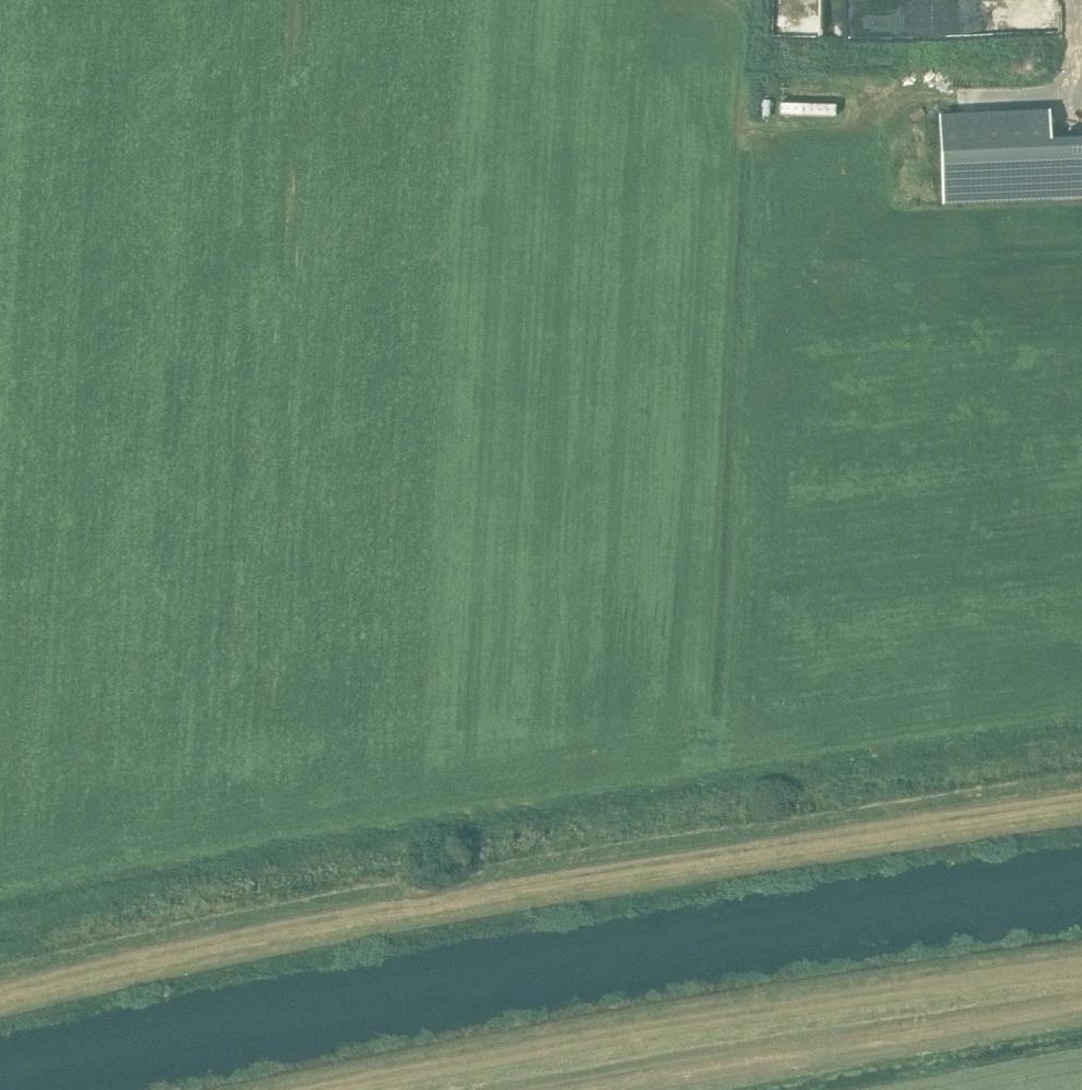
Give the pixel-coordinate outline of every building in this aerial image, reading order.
[(835,115),(835,103),(770,102),(770,113),(835,115)]
